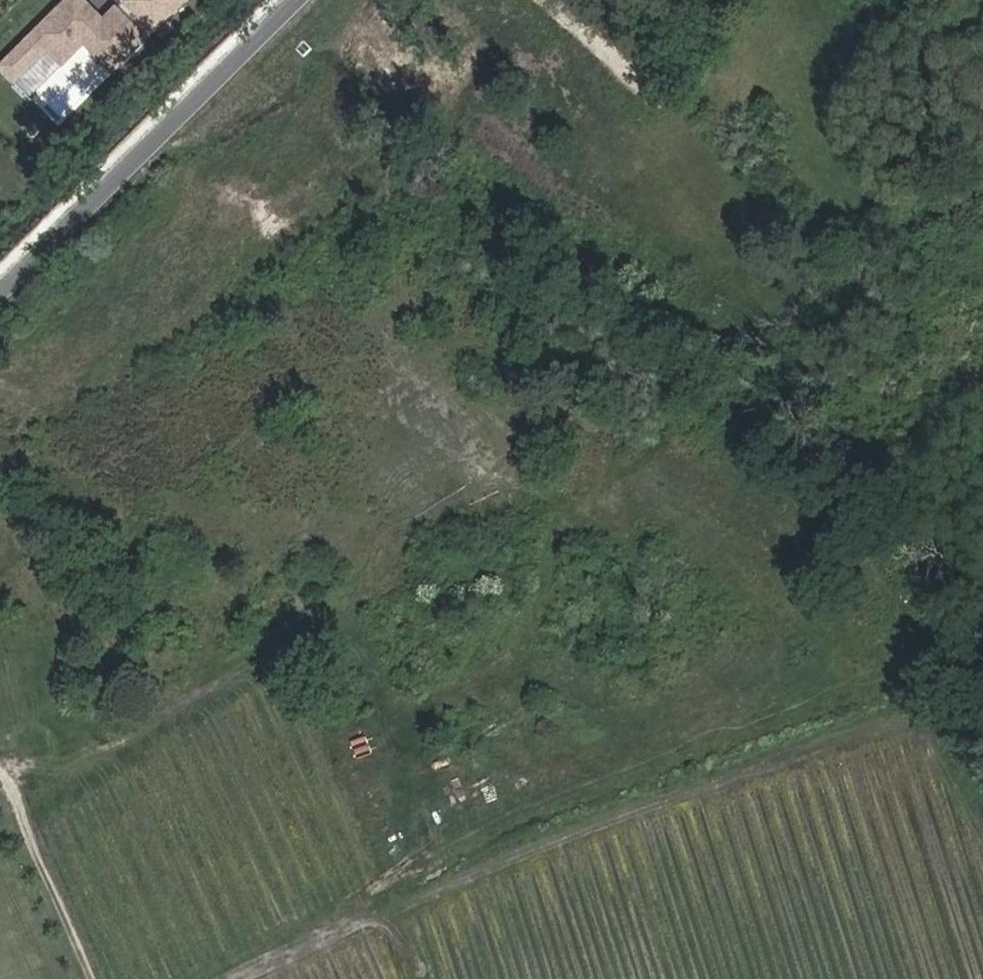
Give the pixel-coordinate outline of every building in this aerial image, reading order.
[(83,0),(66,0),(0,66),(0,69),(13,82),(45,50),(60,65),(82,43),(110,72),(144,38),(115,9),(103,20),(83,0)] [(183,0),(123,0),(122,1),(152,30),(183,0)]
